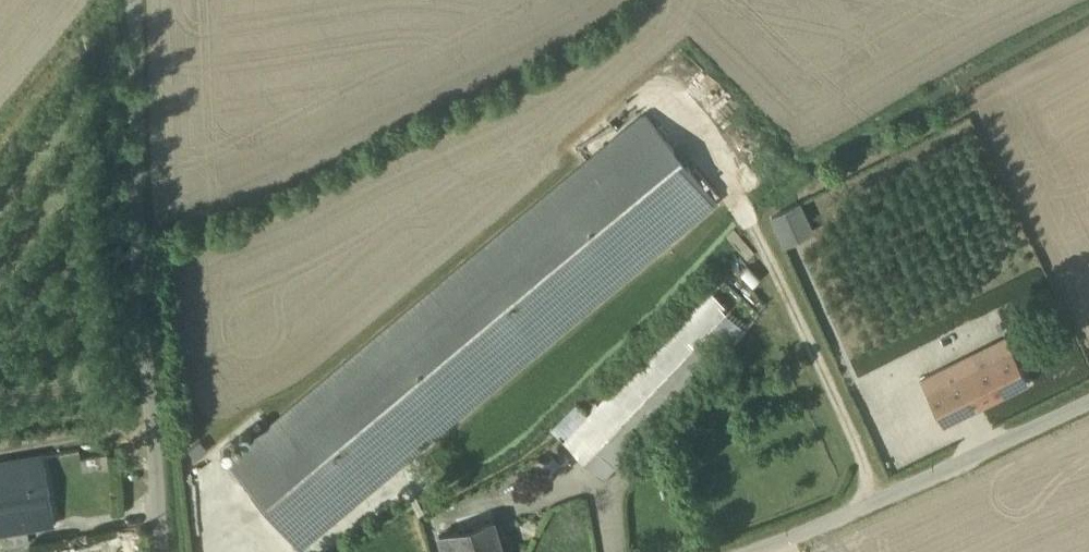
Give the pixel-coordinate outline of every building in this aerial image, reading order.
[(292,549),(714,199),(643,113),(220,464),(292,549)] [(819,191),(774,215),(788,240),(832,217),(819,191)] [(726,307),(738,294),(719,275),(586,414),(575,404),(550,430),(600,477),(605,477),(747,327),(726,307)] [(918,378),(941,424),(1025,382),(1002,337),(918,378)] [(53,524),(42,455),(0,462),(0,534),(1,533),(4,546),(28,543),(56,538),(53,524)] [(436,533),(442,551),(500,551),(491,518),(436,533)]
